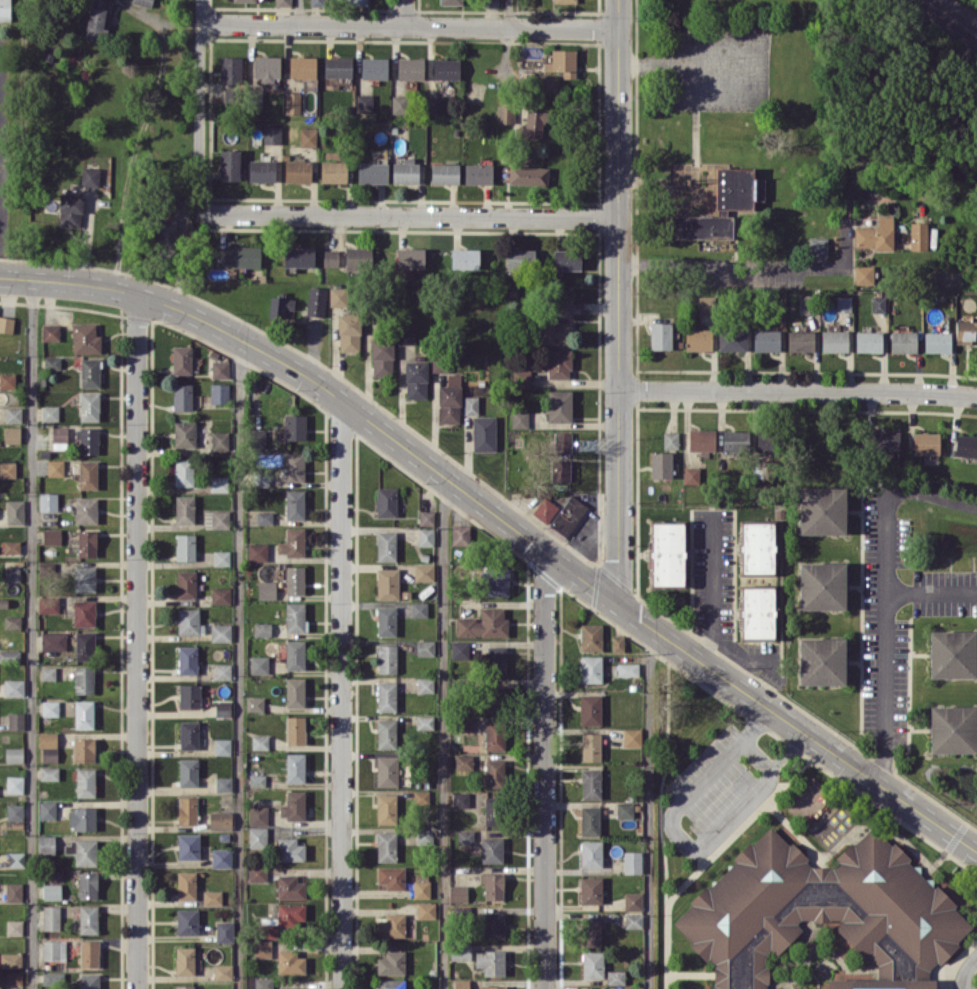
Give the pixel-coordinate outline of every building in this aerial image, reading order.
[(10,21),(10,0),(0,0),(0,21),(10,21)] [(112,0),(90,0),(85,38),(100,41),(102,28),(108,29),(112,0)] [(543,70),(562,70),(562,78),(575,78),(576,49),(552,49),(551,62),(544,62),(543,70)] [(253,80),(280,80),(280,56),(254,55),(253,80)] [(241,57),(221,56),(220,82),(241,83),(241,57)] [(316,78),(316,56),(290,56),(289,78),(316,78)] [(352,57),(324,57),(324,76),(352,77),(352,57)] [(387,79),(387,58),(361,57),(361,79),(387,79)] [(397,79),(423,79),(423,58),(397,58),(397,79)] [(460,59),(433,58),(433,78),(460,79),(460,59)] [(557,92),(557,77),(541,77),(541,92),(557,92)] [(300,92),(285,92),(285,114),(300,114),(300,92)] [(373,94),(356,94),(356,112),(373,112),(373,94)] [(404,108),(404,95),(393,96),(393,109),(404,108)] [(428,112),(439,112),(439,96),(428,96),(428,112)] [(513,105),(496,106),(497,124),(514,123),(513,105)] [(544,138),(543,110),(525,111),(526,126),(513,126),(514,139),(544,138)] [(281,143),(281,126),(263,126),(263,143),(281,143)] [(316,146),(316,127),(300,126),(300,146),(316,146)] [(219,180),(239,180),(240,150),(220,150),(219,180)] [(392,183),(418,183),(419,160),(404,159),(404,162),(392,162),(392,183)] [(275,160),(249,160),(248,182),(274,182),(275,160)] [(284,182),(310,182),(311,161),(285,160),(284,182)] [(320,182),(346,182),(347,161),(321,161),(320,182)] [(387,183),(388,163),(358,162),(357,182),(387,183)] [(459,164),(431,163),(430,183),(458,184),(459,164)] [(492,164),(464,163),(464,183),(492,184),(492,164)] [(508,184),(548,185),(549,167),(509,165),(508,184)] [(98,186),(99,168),(82,167),(81,185),(98,186)] [(716,209),(753,209),(753,199),(764,200),(764,178),(753,178),(753,168),(716,168),(716,209)] [(58,225),(82,226),(82,195),(59,194),(58,225)] [(732,216),(666,215),(665,237),(732,239),(732,216)] [(878,227),(854,227),(854,248),(893,249),(893,216),(878,216),(878,227)] [(158,249),(176,249),(176,218),(158,218),(158,249)] [(927,222),(910,222),(910,249),(927,249),(927,222)] [(218,267),(260,266),(260,246),(217,246),(218,267)] [(284,267),(314,267),(314,247),(284,246),(284,267)] [(345,269),(370,270),(371,248),(346,247),(345,269)] [(425,248),(397,247),(396,269),(424,269),(425,248)] [(451,268),(479,269),(479,248),(451,248),(451,268)] [(535,250),(507,249),(507,269),(534,269),(535,250)] [(553,249),(553,269),(581,270),(581,250),(553,249)] [(323,250),(323,268),(345,267),(344,250),(323,250)] [(873,265),(855,265),(855,284),(873,284),(873,265)] [(324,316),(327,288),(309,286),(306,315),(324,316)] [(347,306),(347,287),(330,287),(329,306),(347,306)] [(285,295),(271,293),(268,319),(291,321),(293,298),(285,297),(285,295)] [(715,315),(716,296),(698,295),(697,314),(715,315)] [(851,312),(851,296),(836,295),(836,311),(851,312)] [(872,312),(885,312),(885,295),(871,296),(872,312)] [(552,301),(553,318),(571,317),(571,300),(552,301)] [(339,314),(338,351),(359,351),(359,314),(339,314)] [(0,316),(0,332),(13,333),(14,317),(0,316)] [(955,321),(955,341),(976,341),(976,320),(955,321)] [(537,342),(568,343),(569,322),(538,321),(537,342)] [(671,323),(650,322),(650,349),(671,349),(671,323)] [(72,353),(101,353),(100,334),(96,335),(96,323),(72,324),(72,353)] [(59,324),(42,324),(42,341),(59,341),(59,324)] [(397,344),(415,344),(414,325),(397,326),(397,344)] [(711,328),(685,329),(685,351),(711,350),(711,328)] [(746,330),(719,329),(718,350),(746,351),(746,330)] [(779,330),(753,330),(753,351),(779,351),(779,330)] [(814,330),(787,330),(787,352),(814,351),(814,330)] [(821,352),(847,351),(847,330),(821,330),(821,352)] [(855,332),(855,352),(882,351),(882,331),(855,332)] [(916,331),(890,331),(890,352),(917,352),(916,331)] [(950,352),(950,332),(924,331),(924,352),(950,352)] [(372,375),(393,375),(392,337),(371,337),(372,375)] [(172,374),(191,374),(191,345),(172,346),(172,374)] [(547,378),(570,378),(570,349),(547,350),(547,378)] [(60,368),(61,356),(44,356),(44,368),(60,368)] [(432,356),(431,372),(448,372),(448,356),(432,356)] [(99,386),(99,358),(80,358),(81,387),(99,386)] [(228,378),(228,360),(212,360),(211,378),(228,378)] [(427,360),(405,360),(405,399),(428,398),(427,360)] [(513,387),(531,387),(531,370),(513,370),(513,387)] [(16,388),(16,373),(0,373),(0,388),(16,388)] [(228,403),(228,383),(210,383),(210,403),(228,403)] [(192,384),(173,384),(173,410),(191,410),(192,384)] [(438,422),(460,423),(461,385),(439,385),(438,422)] [(572,421),(571,390),(547,390),(548,422),(572,421)] [(80,421),(99,420),(99,392),(80,392),(80,421)] [(478,414),(478,396),(464,396),(464,414),(478,414)] [(59,420),(59,405),(41,405),(42,421),(59,420)] [(5,422),(22,422),(21,407),(5,407),(5,422)] [(511,411),(512,428),(528,428),(528,410),(511,411)] [(283,415),(284,440),(306,439),(305,414),(283,415)] [(495,416),(472,416),(473,451),(496,450),(495,416)] [(195,421),(174,421),(174,447),(195,447),(195,421)] [(20,426),(4,427),(4,443),(20,442),(20,426)] [(66,426),(52,427),(52,448),(66,448),(66,426)] [(98,427),(78,428),(79,454),(98,454),(98,427)] [(688,450),(715,450),(715,429),(688,429),(688,450)] [(250,431),(250,449),(265,448),(265,430),(250,431)] [(749,430),(722,430),(722,450),(749,450),(749,430)] [(212,431),(211,449),(227,449),(228,432),(212,431)] [(571,432),(554,431),(554,452),(571,452),(571,432)] [(678,448),(678,431),(663,431),(663,448),(678,448)] [(899,452),(899,431),(873,431),(873,452),(899,452)] [(913,432),(913,454),(939,454),(939,432),(913,432)] [(957,433),(954,454),(976,457),(976,436),(957,433)] [(756,435),(757,455),(773,454),(773,434),(756,435)] [(304,482),(304,452),(286,451),(285,481),(304,482)] [(671,451),(650,452),(651,478),(672,478),(671,451)] [(174,486),(193,486),(193,458),(175,457),(174,486)] [(47,476),(64,476),(63,459),(47,459),(47,476)] [(97,460),(78,461),(79,489),(97,489),(97,460)] [(569,481),(570,460),(551,460),(551,481),(569,481)] [(0,462),(0,477),(16,477),(15,462),(0,462)] [(700,466),(684,466),(684,483),(700,483),(700,466)] [(228,476),(210,475),(210,491),(228,492),(228,476)] [(397,488),(377,487),(376,517),(396,517),(397,488)] [(845,487),(799,487),(800,534),(845,534),(845,487)] [(286,519),(304,519),(304,489),(286,489),(286,519)] [(57,493),(39,492),(39,510),(57,511),(57,493)] [(586,504),(568,494),(550,527),(568,537),(586,504)] [(175,524),(194,523),(193,495),(175,495),(175,524)] [(558,506),(543,496),(532,513),(546,523),(558,506)] [(76,523),(97,523),(96,497),(75,498),(76,523)] [(24,500),(6,500),(6,524),(24,524),(24,500)] [(204,528),(229,529),(229,511),(205,510),(204,528)] [(419,524),(434,525),(434,510),(420,510),(419,524)] [(257,523),(272,523),(273,511),(257,511),(257,523)] [(652,585),(683,584),(683,522),(652,523),(652,552),(647,552),(647,561),(652,561),(652,585)] [(742,572),(774,573),(774,522),(741,522),(740,553),(742,553),(742,572)] [(451,544),(470,545),(470,525),(452,525),(451,544)] [(304,527),(286,527),(286,542),(277,542),(277,553),(285,553),(285,557),(304,556),(304,527)] [(61,544),(61,528),(42,528),(43,545),(61,544)] [(418,545),(434,546),(434,528),(419,528),(418,545)] [(97,556),(96,529),(77,530),(78,556),(97,556)] [(377,561),(396,561),(396,531),(377,531),(377,561)] [(195,560),(194,534),(175,534),(176,561),(195,560)] [(20,541),(4,540),(3,553),(19,553),(20,541)] [(248,561),(268,561),(267,542),(247,543),(248,561)] [(230,551),(214,550),(213,565),(229,565),(230,551)] [(799,609),(845,609),(845,563),(799,562),(799,609)] [(433,581),(434,564),(414,563),(414,581),(433,581)] [(304,566),(286,565),(286,593),(304,593),(304,566)] [(95,566),(74,566),(74,592),(95,591),(95,566)] [(5,581),(23,581),(22,567),(5,567),(5,581)] [(484,595),(509,596),(509,568),(485,567),(484,595)] [(377,599),(399,599),(398,568),(377,568),(377,599)] [(177,598),(195,598),(195,571),(177,570),(177,598)] [(275,598),(276,581),(258,581),(258,598),(275,598)] [(231,604),(230,587),(211,587),(211,604),(231,604)] [(773,638),(775,588),(742,587),(741,637),(773,638)] [(39,613),(59,612),(58,597),(38,598),(39,613)] [(95,626),(95,600),(74,600),(73,626),(95,626)] [(303,633),(304,603),(286,602),(285,632),(303,633)] [(427,602),(411,602),(411,617),(428,616),(427,602)] [(395,636),(396,606),(377,606),(376,636),(395,636)] [(455,618),(456,636),(508,636),(508,617),(504,617),(504,607),(480,608),(480,618),(455,618)] [(199,608),(177,608),(178,633),(204,633),(204,624),(199,624),(199,608)] [(21,628),(21,615),(4,615),(4,628),(21,628)] [(210,641),(230,641),(231,624),(211,623),(210,641)] [(271,623),(254,623),(253,636),(270,636),(271,623)] [(602,650),(601,623),(580,624),(580,651),(602,650)] [(929,678),(975,678),(975,630),(929,630),(929,678)] [(94,631),(75,632),(76,660),(95,660),(94,631)] [(41,650),(66,650),(65,632),(41,632),(41,650)] [(623,635),(611,635),(612,651),(624,651),(623,635)] [(844,685),(844,637),(799,637),(798,684),(844,685)] [(286,670),(305,670),(304,640),(285,640),(286,670)] [(434,640),(416,640),(416,655),(434,655),(434,640)] [(396,644),(377,645),(378,673),(397,672),(396,644)] [(179,674),(197,674),(197,645),(178,646),(179,674)] [(486,674),(505,674),(506,646),(486,646),(486,674)] [(19,661),(20,650),(0,650),(0,660),(19,661)] [(250,673),(268,673),(268,656),(251,656),(250,673)] [(601,656),(580,656),(580,682),(601,682),(601,656)] [(639,662),(617,663),(617,676),(639,675),(639,662)] [(214,679),(231,679),(231,664),(214,663),(214,679)] [(56,680),(56,666),(41,666),(41,680),(56,680)] [(94,667),(75,666),(74,693),(93,694),(94,667)] [(305,677),(286,678),(286,707),(305,707),(305,677)] [(417,677),(417,692),(433,692),(433,677),(417,677)] [(24,679),(4,679),(4,696),(24,696),(24,679)] [(396,681),(376,682),(377,711),(396,711),(396,681)] [(200,708),(200,684),(179,684),(179,708),(200,708)] [(485,687),(484,712),(502,712),(502,688),(485,687)] [(579,725),(601,725),(601,694),(580,694),(579,725)] [(246,711),(263,711),(263,697),(246,697),(246,711)] [(58,716),(58,700),(42,700),(42,716),(58,716)] [(93,700),(74,700),(75,729),(93,728),(93,700)] [(230,716),(230,701),(215,701),(215,716),(230,716)] [(975,706),(929,706),(930,753),(976,752),(975,706)] [(8,729),(24,730),(24,712),(8,712),(8,729)] [(305,744),(305,716),(286,716),(286,744),(305,744)] [(416,729),(433,729),(433,716),(416,716),(416,729)] [(471,731),(470,716),(460,717),(461,731),(471,731)] [(396,749),(396,719),(377,718),(376,748),(396,749)] [(198,721),(180,721),(180,749),(198,748),(198,721)] [(486,750),(505,749),(504,721),(485,721),(486,750)] [(640,728),(623,728),(623,746),(640,745),(640,728)] [(40,732),(41,762),(58,762),(57,732),(40,732)] [(600,761),(600,733),(581,733),(581,761),(600,761)] [(268,735),(252,735),(251,749),(268,749),(268,735)] [(73,761),(94,762),(95,738),(73,737),(73,761)] [(230,754),(230,739),(214,739),(214,754),(230,754)] [(6,763),(24,762),(23,747),(5,747),(6,763)] [(305,753),(286,753),(286,782),(304,782),(305,753)] [(472,754),(455,754),(455,770),(473,769),(472,754)] [(398,786),(398,755),(377,755),(377,786),(398,786)] [(197,758),(179,759),(179,786),(198,786),(197,758)] [(485,787),(505,786),(504,759),(484,759),(485,787)] [(41,779),(58,780),(58,767),(41,767),(41,779)] [(76,797),(95,797),(95,768),(76,768),(76,797)] [(581,799),(600,799),(601,769),(582,768),(581,799)] [(265,786),(265,774),(250,774),(249,786),(265,786)] [(23,793),(23,776),(6,776),(6,792),(23,793)] [(231,776),(216,776),(215,791),(231,791),(231,776)] [(305,791),(286,790),(286,804),(279,804),(279,818),(304,819),(305,791)] [(429,791),(413,791),(413,804),(429,804),(429,791)] [(469,807),(469,792),(452,792),(452,807),(469,807)] [(377,823),(397,823),(396,793),(377,794),(377,823)] [(197,797),(178,797),(178,824),(197,824),(197,797)] [(503,825),(504,797),(485,797),(484,825),(503,825)] [(56,801),(39,801),(39,819),(56,818),(56,801)] [(633,802),(616,802),(617,817),(633,817),(633,802)] [(22,804),(6,804),(7,820),(23,819),(22,804)] [(96,807),(69,806),(69,829),(96,829),(96,807)] [(267,806),(249,806),(249,825),(267,825),(267,806)] [(581,835),(599,835),(599,806),(580,806),(581,835)] [(210,829),(232,829),(232,811),(210,811),(210,829)] [(869,829),(855,843),(851,843),(827,867),(813,866),(771,823),(671,923),(713,966),(713,987),(708,987),(706,988),(931,988),(931,979),(928,979),(928,970),(936,963),(938,963),(976,926),(893,843),(890,843),(875,829),(869,829)] [(249,847),(268,847),(267,826),(248,827),(249,847)] [(432,844),(433,828),(417,828),(416,843),(432,844)] [(458,844),(474,844),(474,830),(458,830),(458,844)] [(396,831),(376,832),(377,862),(396,861),(396,831)] [(199,834),(178,834),(178,859),(199,859),(199,834)] [(54,835),(37,835),(38,853),(55,853),(54,835)] [(481,863),(503,862),(502,836),(481,837),(481,863)] [(304,861),(305,844),(296,844),(296,837),(277,837),(277,860),(304,861)] [(96,865),(96,841),(64,840),(64,853),(75,853),(75,865),(96,865)] [(602,840),(580,840),(581,867),(602,867),(602,840)] [(231,849),(212,848),(212,867),(231,868),(231,849)] [(9,867),(25,867),(25,851),(8,852),(9,867)] [(624,873),(642,873),(641,851),(623,851),(624,873)] [(266,863),(248,864),(249,881),(267,880),(266,863)] [(404,866),(377,867),(377,883),(385,883),(386,890),(404,889),(404,866)] [(195,872),(177,871),(177,900),(195,900),(195,872)] [(78,872),(79,898),(98,898),(97,872),(78,872)] [(485,899),(504,899),(504,872),(479,873),(479,882),(484,882),(485,899)] [(304,898),(305,882),(296,882),(297,875),(278,874),(277,898),(304,898)] [(413,897),(429,898),(429,874),(414,874),(413,897)] [(602,904),(602,877),(580,877),(580,903),(602,904)] [(22,882),(6,883),(6,902),(22,902),(22,882)] [(61,884),(43,884),(43,899),(61,899),(61,884)] [(467,902),(467,885),(449,885),(449,902),(467,902)] [(221,905),(222,891),(203,890),(203,904),(221,905)] [(625,910),(642,910),(642,892),(624,892),(625,910)] [(435,902),(417,902),(417,919),(435,918),(435,902)] [(305,903),(276,903),(276,918),(260,918),(260,937),(277,938),(277,926),(305,926),(305,903)] [(43,906),(43,930),(60,929),(60,905),(43,906)] [(97,905),(79,905),(79,933),(98,933),(97,905)] [(176,935),(198,934),(197,909),(176,909),(176,935)] [(504,938),(504,912),(482,912),(481,937),(504,938)] [(405,936),(404,913),(386,913),(386,919),(377,919),(377,936),(405,936)] [(642,913),(625,913),(625,928),(642,927),(642,913)] [(602,946),(601,916),(582,917),(583,946),(602,946)] [(23,934),(22,919),(6,920),(6,935),(23,934)] [(233,942),(233,921),(216,921),(216,942),(233,942)] [(42,960),(65,960),(65,941),(42,940),(42,960)] [(98,940),(80,940),(80,967),(99,967),(98,940)] [(254,957),(272,957),(272,940),(254,940),(254,957)] [(470,942),(451,942),(451,960),(470,960),(470,942)] [(194,947),(175,946),(175,974),(194,975),(194,947)] [(305,973),(305,957),(296,957),(296,950),(277,950),(278,973),(305,973)] [(377,974),(405,973),(404,950),(385,951),(385,958),(377,958),(377,974)] [(505,975),(504,950),(475,950),(475,967),(483,967),(484,976),(505,975)] [(603,977),(603,951),(582,951),(582,978),(603,977)] [(21,953),(0,952),(0,967),(21,967),(21,953)] [(232,964),(214,964),(214,980),(232,979),(232,964)] [(607,984),(625,983),(624,970),(607,970),(607,984)] [(42,984),(63,984),(63,972),(42,971),(42,984)] [(0,973),(0,983),(22,984),(22,973),(0,973)] [(98,973),(80,974),(80,988),(99,988),(98,973)] [(272,977),(255,977),(255,988),(272,988),(272,977)] [(377,979),(377,988),(405,988),(405,979),(377,979)] [(453,980),(453,988),(469,988),(469,979),(453,980)]
